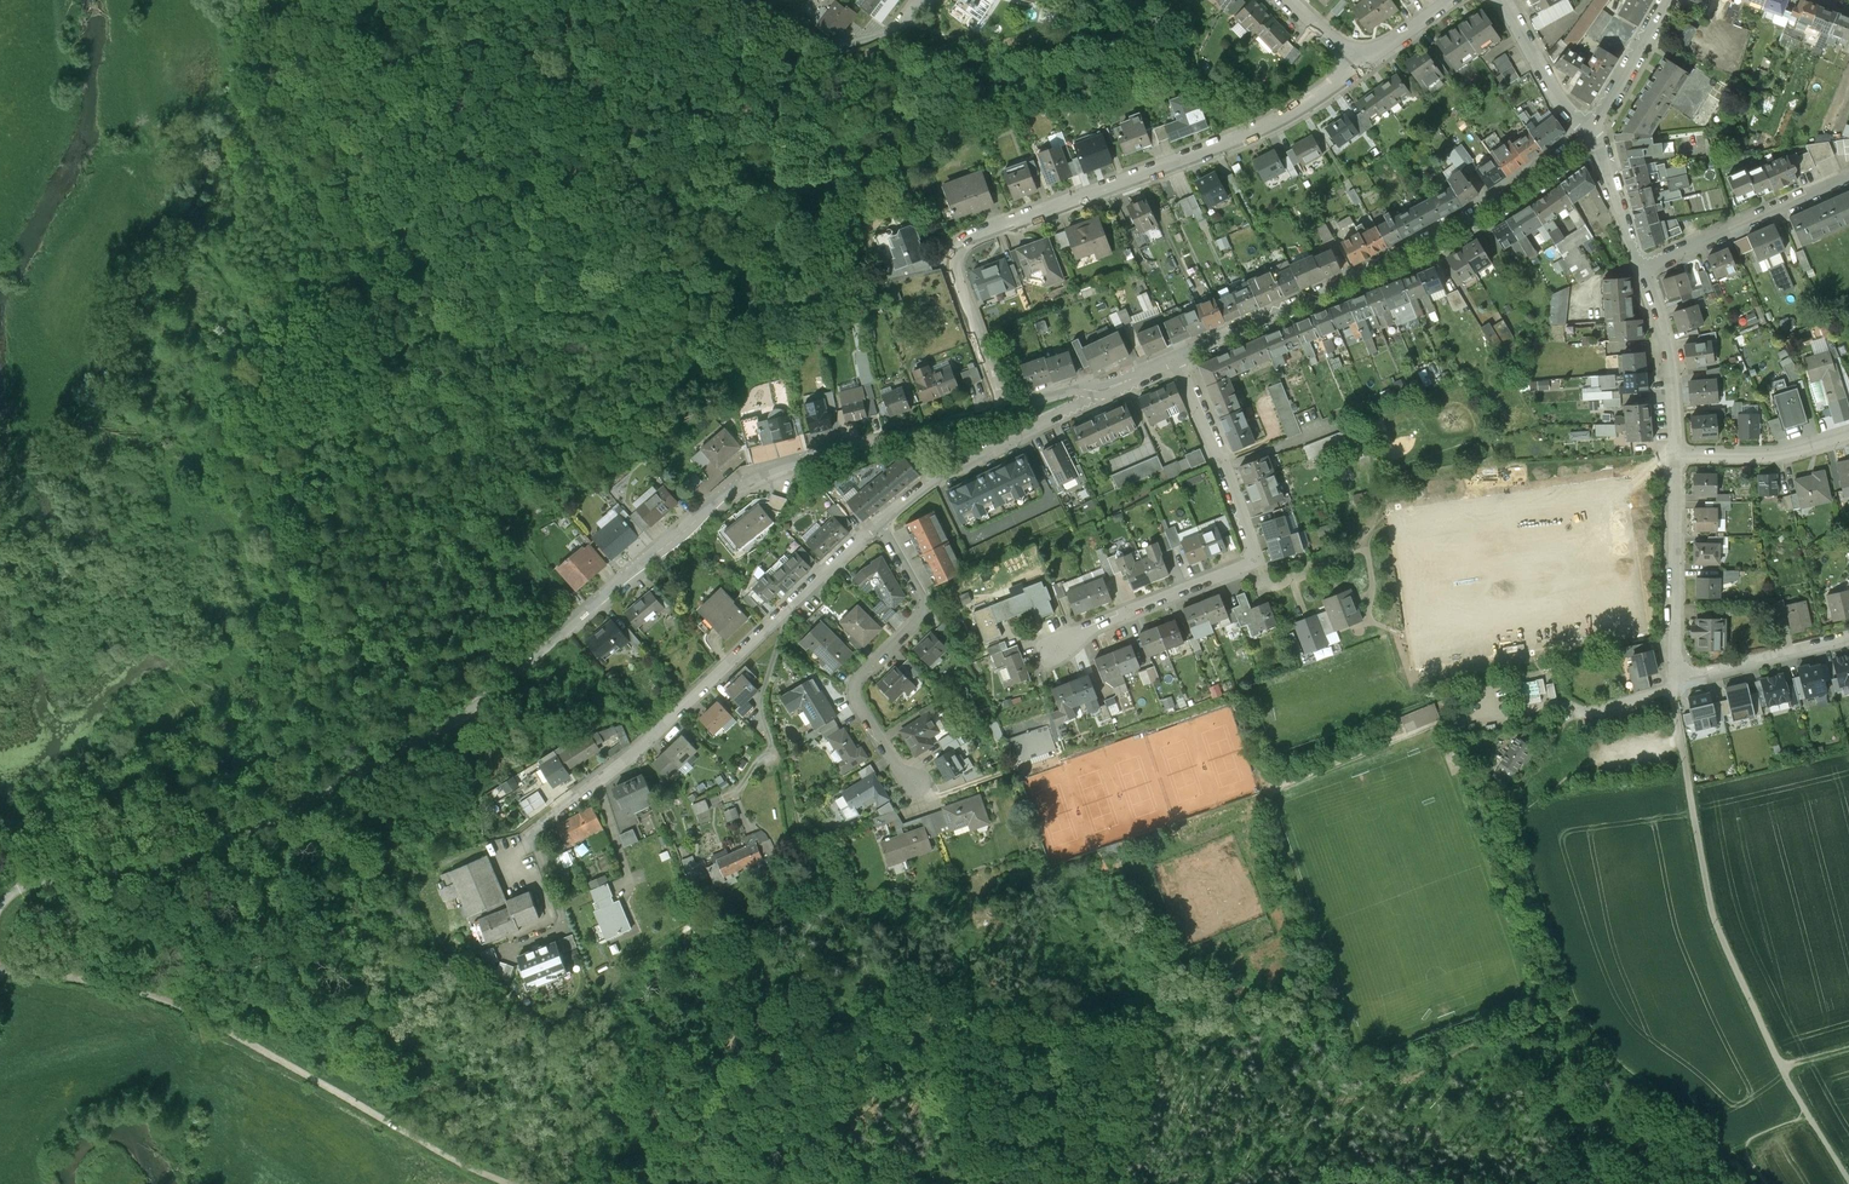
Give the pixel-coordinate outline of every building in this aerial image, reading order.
[(862,8),(875,17),(881,22),(888,14),(883,10),(891,0),(868,0),(862,8)] [(956,5),(967,12),(968,10),(981,18),(990,4),(991,5),(992,5),(995,0),(959,0),(956,5)] [(1219,3),(1224,10),(1228,7),(1236,1),(1235,0),(1222,0),(1219,3)] [(1228,7),(1236,15),(1248,5),(1243,0),(1237,0),(1236,1),(1228,7)] [(1235,16),(1240,21),(1240,24),(1245,29),(1248,30),(1253,35),(1257,32),(1272,18),(1255,0),(1252,0),(1248,5),(1236,15),(1235,16)] [(1360,7),(1361,8),(1355,12),(1367,30),(1386,16),(1375,0),(1369,0),(1360,7)] [(1386,16),(1387,18),(1394,14),(1392,12),(1397,8),(1391,0),(1375,0),(1386,16)] [(1561,0),(1531,0),(1538,13),(1561,0)] [(1539,13),(1540,15),(1532,20),(1538,30),(1574,10),(1569,0),(1563,0),(1539,13)] [(1619,15),(1638,26),(1652,0),(1627,0),(1619,15)] [(1684,2),(1688,3),(1687,6),(1695,9),(1696,8),(1706,11),(1710,1),(1710,0),(1685,0),(1684,2)] [(1730,3),(1740,6),(1741,3),(1761,10),(1762,9),(1765,0),(1730,0),(1730,3)] [(1762,9),(1777,14),(1781,16),(1787,0),(1765,0),(1762,9)] [(1802,0),(1801,0),(1797,9),(1793,8),(1791,14),(1799,17),(1796,25),(1798,26),(1805,29),(1807,25),(1815,5),(1802,0)] [(845,9),(837,3),(817,27),(828,35),(834,27),(842,33),(852,21),(857,14),(856,13),(848,6),(845,9)] [(1740,6),(1730,3),(1723,21),(1732,25),(1740,6)] [(990,4),(981,18),(968,10),(967,12),(981,21),(992,5),(991,5),(990,4)] [(1837,13),(1815,5),(1807,25),(1828,33),(1837,13)] [(862,8),(861,7),(856,13),(857,14),(852,21),(864,31),(875,17),(862,8)] [(1602,9),(1588,29),(1584,33),(1595,41),(1613,16),(1602,9)] [(1482,10),(1459,27),(1477,53),(1499,38),(1490,24),(1491,23),(1482,10)] [(1837,13),(1828,33),(1824,43),(1832,47),(1836,37),(1841,39),(1839,44),(1845,47),(1848,38),(1848,18),(1837,13)] [(1290,37),(1272,18),(1257,32),(1276,51),(1277,50),(1287,40),(1290,37)] [(1680,20),(1669,39),(1685,48),(1696,29),(1680,20)] [(1714,23),(1708,21),(1703,31),(1710,34),(1714,23)] [(1731,30),(1714,23),(1710,34),(1708,38),(1726,45),(1731,30)] [(1805,29),(1798,26),(1794,35),(1801,38),(1805,29)] [(1459,27),(1436,42),(1455,69),(1477,53),(1459,27)] [(1287,40),(1277,50),(1284,58),(1294,46),(1287,40)] [(1294,46),(1284,58),(1292,64),(1301,52),(1294,46)] [(1599,46),(1587,66),(1581,63),(1584,59),(1568,50),(1554,64),(1555,66),(1573,77),(1578,69),(1583,73),(1571,93),(1590,104),(1598,91),(1599,91),(1611,72),(1610,71),(1618,58),(1599,46)] [(1448,72),(1431,48),(1425,53),(1442,76),(1448,72)] [(1425,53),(1424,50),(1406,63),(1424,89),(1442,76),(1425,53)] [(1505,53),(1493,61),(1497,67),(1497,68),(1501,73),(1512,65),(1513,65),(1509,59),(1510,58),(1505,53)] [(1689,74),(1664,58),(1660,64),(1662,65),(1651,82),(1649,81),(1645,87),(1670,103),(1689,74)] [(1512,65),(1501,73),(1505,78),(1505,79),(1509,84),(1519,76),(1515,71),(1516,70),(1512,65)] [(1396,75),(1376,89),(1389,108),(1409,93),(1396,75)] [(1670,103),(1645,87),(1641,93),(1643,94),(1632,111),(1631,110),(1624,121),(1625,122),(1617,134),(1616,135),(1618,141),(1650,137),(1649,132),(1652,132),(1670,103)] [(1389,108),(1376,89),(1356,104),(1369,122),(1389,108)] [(1188,95),(1173,101),(1177,113),(1176,114),(1179,122),(1166,127),(1165,127),(1169,139),(1170,141),(1208,126),(1198,100),(1191,103),(1188,95)] [(1536,128),(1522,109),(1519,111),(1521,113),(1518,116),(1526,127),(1530,132),(1536,128)] [(1352,123),(1346,114),(1325,128),(1336,144),(1345,138),(1348,141),(1358,134),(1359,133),(1352,123)] [(1141,115),(1130,119),(1131,122),(1121,126),(1126,138),(1119,141),(1124,153),(1133,149),(1133,151),(1150,145),(1152,144),(1147,132),(1141,115)] [(1536,128),(1530,132),(1543,150),(1550,145),(1566,133),(1553,116),(1536,128)] [(1366,131),(1358,119),(1352,123),(1359,133),(1358,134),(1359,136),(1366,131)] [(1165,125),(1154,129),(1159,143),(1169,139),(1165,127),(1166,127),(1165,125)] [(1530,132),(1526,127),(1518,133),(1522,138),(1517,141),(1514,138),(1510,141),(1525,163),(1543,150),(1530,132)] [(1113,144),(1107,128),(1099,131),(1101,136),(1102,135),(1106,147),(1113,144)] [(1154,129),(1147,132),(1152,144),(1150,145),(1151,148),(1160,145),(1159,143),(1154,129)] [(1510,141),(1504,145),(1495,131),(1482,141),(1494,158),(1506,176),(1525,163),(1510,141)] [(1694,132),(1680,134),(1686,158),(1700,157),(1694,132)] [(1101,136),(1075,145),(1079,157),(1085,172),(1112,162),(1106,147),(1102,135),(1101,136)] [(1313,136),(1293,147),(1294,149),(1301,162),(1303,165),(1323,154),(1313,136)] [(1618,141),(1616,142),(1623,170),(1644,165),(1642,156),(1662,154),(1661,144),(1652,145),(1652,137),(1650,137),(1618,141)] [(1836,141),(1838,155),(1845,154),(1846,161),(1848,161),(1848,139),(1836,141)] [(1828,142),(1807,144),(1807,148),(1809,152),(1814,163),(1834,155),(1828,142)] [(1471,159),(1461,145),(1455,149),(1465,163),(1471,159)] [(1059,146),(1038,154),(1051,185),(1071,177),(1059,146)] [(1294,149),(1287,152),(1294,165),(1301,162),(1294,149)] [(1465,163),(1455,149),(1447,155),(1457,169),(1465,163)] [(1274,151),(1254,161),(1264,181),(1284,172),(1274,151)] [(1787,157),(1763,167),(1773,190),(1773,191),(1797,180),(1795,175),(1797,174),(1798,175),(1816,167),(1814,163),(1809,152),(1798,157),(1796,153),(1788,157),(1787,157)] [(1079,157),(1072,159),(1078,175),(1085,172),(1079,157)] [(1494,158),(1476,170),(1488,188),(1506,176),(1494,158)] [(1039,175),(1034,160),(1025,163),(1027,167),(1030,178),(1032,177),(1039,175)] [(1644,165),(1623,170),(1624,175),(1627,187),(1627,188),(1649,183),(1644,165)] [(1747,173),(1745,170),(1727,178),(1738,201),(1764,190),(1765,193),(1773,190),(1763,167),(1762,166),(1747,173)] [(1027,167),(1005,175),(1013,199),(1037,191),(1032,177),(1030,178),(1027,167)] [(1585,167),(1561,184),(1572,203),(1577,200),(1589,190),(1594,199),(1600,195),(1585,167)] [(1468,183),(1460,171),(1447,180),(1451,187),(1462,206),(1478,194),(1469,182),(1468,183)] [(982,172),(960,180),(962,185),(946,191),(956,217),(979,209),(979,210),(994,205),(989,191),(984,193),(977,175),(982,173),(982,172)] [(1215,173),(1205,178),(1206,179),(1197,183),(1207,204),(1215,200),(1217,203),(1227,197),(1215,173)] [(1649,183),(1627,188),(1633,209),(1653,204),(1649,183)] [(1561,184),(1545,196),(1557,213),(1566,207),(1571,214),(1580,228),(1585,225),(1572,203),(1561,184)] [(1451,187),(1392,218),(1403,238),(1462,206),(1451,187)] [(1361,201),(1354,189),(1347,192),(1354,205),(1361,201)] [(1677,190),(1658,195),(1661,204),(1669,202),(1676,200),(1674,194),(1677,193),(1677,190)] [(1790,218),(1801,244),(1848,223),(1848,192),(1790,218)] [(1600,195),(1594,199),(1602,214),(1608,210),(1600,195)] [(1545,196),(1532,205),(1543,224),(1551,237),(1555,244),(1564,238),(1553,221),(1551,221),(1549,219),(1557,213),(1545,196)] [(1194,213),(1187,197),(1179,201),(1186,217),(1194,213)] [(1146,199),(1128,207),(1132,215),(1131,219),(1133,223),(1136,224),(1137,226),(1140,232),(1141,232),(1158,224),(1146,199)] [(1581,203),(1577,200),(1572,203),(1585,225),(1595,218),(1592,214),(1589,215),(1581,203)] [(1661,204),(1654,206),(1655,212),(1670,208),(1669,202),(1661,204)] [(1653,204),(1633,209),(1638,228),(1658,222),(1655,212),(1654,206),(1653,204)] [(1532,205),(1507,221),(1518,240),(1543,224),(1532,205)] [(1392,218),(1388,212),(1384,214),(1387,221),(1376,227),(1387,246),(1403,238),(1392,218)] [(1350,216),(1337,223),(1341,229),(1353,223),(1350,216)] [(1676,219),(1659,222),(1658,222),(1663,241),(1682,233),(1676,219)] [(1099,220),(1083,226),(1082,224),(1066,230),(1072,245),(1076,256),(1095,249),(1098,258),(1111,253),(1099,220)] [(886,231),(886,232),(877,235),(876,234),(874,238),(876,238),(878,244),(880,245),(884,244),(886,248),(883,249),(886,257),(889,258),(891,258),(888,250),(891,249),(887,239),(905,233),(904,228),(914,225),(916,230),(917,230),(914,221),(902,225),(901,229),(901,231),(894,234),(893,230),(892,229),(890,228),(889,228),(888,229),(887,230),(886,231)] [(1507,221),(1493,230),(1504,249),(1511,244),(1518,240),(1507,221)] [(1658,222),(1638,228),(1643,249),(1663,241),(1658,222)] [(1376,227),(1367,232),(1362,223),(1355,227),(1359,233),(1359,234),(1371,255),(1387,246),(1376,227)] [(1326,224),(1316,229),(1323,242),(1333,237),(1331,234),(1326,224)] [(905,233),(887,239),(891,249),(888,250),(891,258),(894,266),(888,269),(885,276),(886,280),(925,271),(919,253),(923,251),(916,230),(914,225),(904,228),(905,233)] [(1564,238),(1555,244),(1562,256),(1593,237),(1585,225),(1580,228),(1564,238)] [(1768,228),(1748,236),(1758,261),(1785,249),(1775,225),(1768,228)] [(1140,232),(1137,226),(1129,230),(1139,250),(1147,246),(1141,232),(1140,232)] [(1066,230),(1055,234),(1060,249),(1072,245),(1066,230)] [(1359,234),(1342,243),(1354,264),(1371,255),(1359,234)] [(1492,248),(1484,235),(1478,240),(1485,252),(1492,248)] [(1551,237),(1544,241),(1549,248),(1555,244),(1551,237)] [(1048,238),(1030,245),(1029,244),(1009,251),(1014,264),(1016,269),(1022,267),(1026,278),(1029,277),(1042,281),(1043,282),(1044,282),(1046,286),(1060,280),(1056,271),(1060,270),(1048,238)] [(1485,252),(1478,240),(1461,250),(1474,272),(1491,261),(1485,252)] [(1528,255),(1518,240),(1511,244),(1521,260),(1528,255)] [(1728,249),(1708,257),(1716,277),(1727,272),(1728,276),(1738,271),(1728,249)] [(1803,249),(1796,252),(1803,271),(1811,268),(1803,249)] [(1341,270),(1332,250),(1314,258),(1323,278),(1341,270)] [(1461,250),(1447,258),(1465,288),(1479,280),(1474,272),(1461,250)] [(1313,255),(1290,266),(1291,268),(1300,288),(1323,278),(1314,258),(1313,255)] [(1558,273),(1568,267),(1562,257),(1552,263),(1558,273)] [(1004,259),(972,271),(983,299),(1015,287),(1015,286),(1008,267),(1004,259)] [(1014,264),(1008,267),(1015,286),(1021,284),(1016,269),(1014,264)] [(1781,264),(1768,269),(1779,295),(1792,289),(1788,279),(1789,278),(1784,268),(1783,269),(1781,264)] [(1434,266),(1418,273),(1427,294),(1443,287),(1434,266)] [(1272,267),(1265,270),(1266,273),(1248,281),(1250,286),(1259,306),(1284,295),(1275,275),(1272,267)] [(1291,268),(1275,275),(1284,295),(1300,288),(1291,268)] [(1418,273),(1401,280),(1409,300),(1416,297),(1421,295),(1426,307),(1432,304),(1427,294),(1418,273)] [(1686,273),(1664,280),(1670,298),(1681,294),(1691,291),(1686,273)] [(1629,277),(1603,279),(1607,322),(1633,320),(1629,277)] [(1401,280),(1382,288),(1390,308),(1398,305),(1404,302),(1409,314),(1414,312),(1409,300),(1401,280)] [(1718,283),(1712,286),(1717,297),(1723,294),(1718,283)] [(1259,306),(1250,286),(1233,294),(1241,314),(1259,306)] [(1382,288),(1363,295),(1367,305),(1370,304),(1374,314),(1380,312),(1385,310),(1392,326),(1396,324),(1394,317),(1390,308),(1382,288)] [(1565,288),(1551,294),(1549,321),(1551,326),(1566,325),(1564,314),(1566,313),(1563,307),(1568,305),(1564,298),(1568,296),(1565,288)] [(1457,289),(1446,294),(1453,311),(1467,305),(1457,289)] [(1698,289),(1691,291),(1681,294),(1684,301),(1694,298),(1700,296),(1698,289)] [(1233,294),(1215,301),(1224,321),(1241,314),(1233,294)] [(1363,295),(1348,301),(1356,322),(1363,319),(1370,316),(1375,327),(1379,325),(1374,314),(1370,304),(1367,305),(1363,295)] [(1420,309),(1416,297),(1409,300),(1414,312),(1420,309)] [(1684,301),(1683,301),(1685,309),(1694,306),(1696,306),(1694,298),(1684,301)] [(1214,299),(1197,306),(1198,308),(1207,329),(1224,321),(1215,301),(1214,299)] [(1348,301),(1330,309),(1338,329),(1350,324),(1355,337),(1361,334),(1356,322),(1348,301)] [(1398,305),(1390,308),(1394,317),(1402,314),(1398,305)] [(1685,309),(1674,312),(1677,322),(1680,331),(1700,325),(1694,306),(1685,309)] [(1198,308),(1181,316),(1191,336),(1207,329),(1198,308)] [(1330,309),(1311,316),(1320,337),(1328,333),(1338,329),(1330,309)] [(1178,310),(1160,318),(1163,324),(1164,323),(1181,316),(1178,310)] [(1385,323),(1380,312),(1374,314),(1379,325),(1385,323)] [(1123,325),(1118,314),(1111,317),(1116,329),(1123,325)] [(1159,314),(1133,324),(1134,328),(1138,336),(1146,354),(1173,343),(1164,323),(1163,324),(1160,318),(1159,314)] [(1785,330),(1798,325),(1794,314),(1781,318),(1785,330)] [(1181,316),(1164,323),(1173,343),(1191,336),(1181,316)] [(1311,316),(1294,324),(1302,344),(1309,341),(1320,337),(1311,316)] [(1371,337),(1363,319),(1356,322),(1361,334),(1364,340),(1371,337)] [(1633,320),(1607,322),(1609,341),(1644,338),(1642,319),(1633,320)] [(1484,325),(1490,338),(1499,334),(1493,321),(1484,325)] [(1294,324),(1262,337),(1271,357),(1302,344),(1294,324)] [(1118,331),(1109,335),(1110,338),(1101,342),(1111,363),(1129,354),(1118,331)] [(1716,331),(1701,334),(1702,342),(1712,341),(1717,341),(1716,331)] [(1328,333),(1320,337),(1327,354),(1335,350),(1328,333)] [(1262,337),(1231,351),(1240,373),(1271,359),(1271,357),(1262,337)] [(1831,337),(1825,339),(1828,351),(1829,351),(1831,359),(1839,357),(1831,337)] [(1082,347),(1077,339),(1072,341),(1084,368),(1090,365),(1083,351),(1082,348),(1082,347)] [(1100,339),(1090,344),(1092,347),(1083,351),(1090,365),(1093,371),(1111,363),(1101,342),(1100,339)] [(1309,341),(1302,344),(1308,359),(1315,356),(1309,341)] [(1702,342),(1697,343),(1697,344),(1685,346),(1687,367),(1697,366),(1697,364),(1714,362),(1712,341),(1702,342)] [(860,362),(869,362),(870,350),(860,350),(860,362)] [(1231,351),(1199,366),(1208,386),(1229,377),(1240,373),(1231,351)] [(1828,351),(1804,358),(1807,368),(1806,368),(1810,381),(1825,377),(1830,393),(1828,393),(1830,402),(1845,398),(1837,369),(1833,370),(1832,365),(1833,364),(1831,359),(1829,351),(1828,351)] [(1046,360),(1053,380),(1076,373),(1069,352),(1046,360)] [(1645,353),(1623,354),(1625,374),(1646,372),(1645,353)] [(1045,357),(1021,365),(1027,386),(1052,378),(1046,360),(1045,357)] [(1793,361),(1786,365),(1794,379),(1801,375),(1793,361)] [(1607,363),(1582,365),(1583,377),(1598,376),(1608,375),(1607,363)] [(950,365),(932,372),(935,381),(938,380),(943,394),(959,388),(950,365)] [(929,366),(913,372),(916,380),(915,380),(924,401),(940,395),(935,381),(932,372),(929,366)] [(970,369),(962,372),(966,386),(975,383),(970,369)] [(1608,375),(1598,376),(1599,387),(1615,386),(1615,381),(1625,380),(1626,386),(1621,386),(1621,392),(1648,390),(1646,372),(1625,374),(1608,375)] [(871,373),(863,374),(864,384),(873,382),(871,373)] [(1229,377),(1208,386),(1221,418),(1242,409),(1229,377)] [(1715,380),(1691,382),(1692,393),(1690,393),(1690,402),(1716,400),(1715,390),(1716,390),(1715,380)] [(1281,382),(1267,388),(1288,438),(1302,433),(1281,382)] [(1174,383),(1156,391),(1168,417),(1186,409),(1174,383)] [(903,387),(892,391),(893,394),(884,397),(890,414),(910,407),(903,387)] [(1797,388),(1777,394),(1779,403),(1776,404),(1784,429),(1807,422),(1797,388)] [(1612,390),(1585,392),(1585,400),(1604,399),(1612,399),(1612,390)] [(1156,391),(1139,398),(1151,425),(1168,417),(1156,391)] [(861,399),(843,404),(848,421),(866,416),(861,399)] [(825,402),(817,405),(816,401),(806,404),(813,431),(831,426),(825,402)] [(1632,404),(1625,405),(1626,418),(1626,423),(1650,422),(1649,403),(1638,404),(1632,404)] [(1126,404),(1071,429),(1082,453),(1137,428),(1126,404)] [(772,417),(772,420),(770,421),(775,441),(795,436),(790,415),(788,415),(786,412),(784,410),(781,409),(777,409),(775,411),(773,414),(772,417)] [(1256,441),(1242,409),(1221,418),(1235,450),(1256,441)] [(1758,414),(1740,414),(1740,438),(1758,437),(1758,414)] [(759,415),(741,420),(748,447),(766,443),(760,423),(761,423),(759,415)] [(1622,415),(1614,416),(1615,424),(1626,423),(1626,418),(1622,415)] [(1716,415),(1692,417),(1694,439),(1718,437),(1716,415)] [(761,423),(760,423),(766,443),(775,441),(770,421),(761,423)] [(1650,422),(1626,423),(1627,429),(1628,441),(1652,439),(1651,430),(1650,422)] [(1615,424),(1604,424),(1605,435),(1616,435),(1616,431),(1622,431),(1627,429),(1626,423),(1615,424)] [(1335,435),(1304,446),(1309,460),(1316,457),(1361,440),(1355,427),(1335,435)] [(733,437),(725,428),(703,448),(711,458),(718,466),(737,450),(741,446),(733,437)] [(960,437),(959,433),(954,434),(957,444),(966,441),(964,435),(960,437)] [(741,435),(733,437),(741,446),(737,450),(745,448),(741,435)] [(1165,450),(1159,437),(1152,440),(1157,453),(1165,450)] [(1061,444),(1044,452),(1055,474),(1059,483),(1060,483),(1076,475),(1072,468),(1061,444)] [(1192,467),(1208,462),(1203,447),(1187,452),(1192,467)] [(703,448),(692,458),(700,468),(711,458),(703,448)] [(1016,458),(1003,465),(995,468),(995,469),(986,473),(1000,504),(1007,501),(1008,497),(1012,494),(1014,498),(1026,493),(1024,489),(1029,487),(1033,489),(1039,485),(1025,455),(1016,459),(1016,458)] [(905,456),(848,502),(863,521),(920,475),(905,456)] [(1157,456),(1113,478),(1119,491),(1164,470),(1157,456)] [(1267,457),(1240,467),(1247,483),(1274,473),(1267,457)] [(1837,462),(1843,490),(1848,489),(1848,460),(1837,462)] [(1080,465),(1072,468),(1076,475),(1080,483),(1087,480),(1080,465)] [(694,488),(704,480),(697,470),(686,478),(694,488)] [(1823,471),(1813,473),(1814,475),(1794,480),(1797,492),(1800,503),(1830,496),(1823,471)] [(986,473),(977,477),(968,480),(969,481),(964,483),(955,486),(956,487),(947,491),(962,522),(967,519),(969,515),(973,513),(975,516),(987,511),(985,507),(990,505),(994,507),(1000,504),(986,473)] [(1274,473),(1247,483),(1256,509),(1280,500),(1275,486),(1277,483),(1274,473)] [(1059,483),(1055,474),(1049,477),(1057,494),(1063,491),(1060,483),(1059,483)] [(1716,474),(1705,474),(1705,478),(1694,478),(1694,493),(1717,493),(1716,474)] [(1776,474),(1758,475),(1759,496),(1777,495),(1776,474)] [(660,494),(642,510),(640,508),(639,509),(652,524),(678,502),(665,487),(658,492),(660,494)] [(1800,503),(1797,492),(1789,494),(1793,508),(1793,509),(1801,507),(1800,503)] [(788,499),(773,494),(770,501),(768,508),(779,512),(783,513),(788,499)] [(1789,494),(1782,496),(1785,510),(1793,508),(1789,494)] [(760,502),(728,527),(744,548),(776,522),(773,519),(777,515),(779,512),(768,508),(770,501),(760,502)] [(1717,508),(1694,508),(1694,521),(1695,521),(1695,530),(1717,530),(1717,508)] [(616,509),(601,522),(606,527),(613,522),(614,524),(623,517),(616,509)] [(652,524),(639,509),(632,515),(645,530),(645,529),(651,524),(652,524)] [(933,511),(904,525),(904,526),(908,524),(922,553),(918,555),(919,556),(948,542),(944,534),(945,534),(937,518),(937,519),(933,511)] [(644,531),(631,516),(626,520),(639,535),(644,531)] [(1284,516),(1261,523),(1267,541),(1290,534),(1284,516)] [(626,521),(623,517),(614,524),(613,522),(606,527),(596,536),(613,558),(639,536),(639,535),(626,520),(626,521)] [(835,517),(808,542),(823,558),(850,533),(835,517)] [(1181,542),(1174,526),(1164,530),(1167,536),(1172,549),(1182,544),(1181,542)] [(1017,527),(1011,530),(1016,542),(1023,539),(1017,527)] [(1217,527),(1198,534),(1207,556),(1226,548),(1217,527)] [(1011,530),(1004,533),(1010,545),(1016,542),(1011,530)] [(1290,534),(1267,541),(1273,560),(1303,550),(1297,532),(1290,534)] [(1004,533),(998,536),(1004,548),(1010,545),(1004,533)] [(1198,534),(1181,542),(1182,544),(1190,563),(1207,556),(1198,534)] [(998,536),(992,538),(997,551),(1004,548),(998,536)] [(1167,536),(1155,541),(1155,543),(1159,552),(1160,552),(1161,553),(1172,549),(1167,536)] [(1725,536),(1710,536),(1710,544),(1719,544),(1719,545),(1725,545),(1725,536)] [(992,538),(985,541),(991,554),(997,551),(992,538)] [(985,541),(979,544),(985,557),(991,554),(985,541)] [(948,542),(919,556),(920,557),(923,555),(937,584),(934,586),(934,587),(963,573),(959,564),(960,564),(952,549),(948,542)] [(1155,543),(1147,546),(1150,556),(1159,552),(1155,543)] [(979,544),(973,547),(978,560),(985,557),(979,544)] [(1710,544),(1694,544),(1694,563),(1717,563),(1717,553),(1719,553),(1719,545),(1719,544),(1710,544)] [(578,552),(569,560),(569,559),(567,560),(568,561),(560,567),(577,589),(591,577),(589,575),(601,566),(592,555),(586,547),(579,553),(578,552)] [(978,560),(973,547),(966,550),(972,563),(978,560)] [(608,564),(597,550),(592,555),(601,566),(602,568),(608,564)] [(772,570),(782,557),(775,551),(765,565),(772,570)] [(797,551),(784,564),(799,580),(812,567),(797,551)] [(1150,556),(1142,559),(1150,581),(1169,574),(1161,553),(1160,552),(1159,552),(1150,556)] [(1139,553),(1132,556),(1131,553),(1117,558),(1115,559),(1120,571),(1121,574),(1126,572),(1133,588),(1150,581),(1142,559),(1139,553)] [(1117,558),(1115,555),(1108,558),(1114,573),(1120,571),(1115,559),(1117,558)] [(882,558),(873,563),(874,565),(863,571),(855,580),(857,582),(868,593),(869,592),(877,588),(884,600),(892,609),(904,597),(882,558)] [(784,564),(771,576),(783,589),(786,592),(799,580),(784,564)] [(1737,570),(1724,570),(1724,579),(1737,579),(1737,570)] [(768,603),(783,589),(771,576),(767,573),(760,579),(762,581),(754,588),(757,592),(767,602),(768,603)] [(1104,576),(1085,584),(1093,606),(1112,599),(1104,576)] [(1719,578),(1697,578),(1697,586),(1696,586),(1696,594),(1697,594),(1697,597),(1719,597),(1719,578)] [(1025,591),(973,611),(985,641),(1003,635),(998,622),(1032,608),(1036,619),(1054,612),(1049,599),(1051,598),(1046,585),(1044,586),(1041,580),(1024,587),(1025,591)] [(868,593),(857,582),(852,587),(863,598),(868,593)] [(1085,584),(1067,591),(1075,613),(1093,606),(1085,584)] [(723,588),(699,610),(706,617),(702,621),(702,622),(699,625),(706,632),(713,625),(726,639),(749,617),(741,608),(740,609),(734,603),(736,601),(723,588)] [(1349,588),(1323,599),(1327,610),(1336,630),(1362,619),(1349,588)] [(1829,595),(1835,621),(1848,617),(1848,590),(1829,595)] [(762,607),(767,602),(757,592),(752,597),(758,604),(762,607)] [(1267,602),(1250,608),(1244,593),(1236,596),(1239,604),(1247,624),(1252,637),(1260,634),(1258,627),(1265,624),(1266,627),(1275,623),(1267,602)] [(753,609),(758,604),(752,597),(749,594),(744,599),(753,609)] [(1220,594),(1201,601),(1210,623),(1228,615),(1220,594)] [(654,595),(628,616),(639,628),(664,607),(654,595)] [(1783,599),(1775,601),(1777,612),(1778,615),(1785,613),(1784,604),(1783,599)] [(892,609),(884,600),(873,609),(887,623),(896,613),(892,609)] [(1784,604),(1785,613),(1789,612),(1794,633),(1804,631),(1804,628),(1811,626),(1805,600),(1784,604)] [(1201,601),(1184,607),(1192,629),(1210,623),(1201,601)] [(1247,624),(1239,604),(1233,607),(1240,627),(1247,624)] [(881,628),(859,606),(849,615),(852,617),(844,624),(854,634),(864,645),(881,628)] [(819,608),(806,621),(814,630),(822,623),(823,624),(829,619),(819,608)] [(1327,610),(1294,622),(1306,652),(1327,643),(1324,635),(1336,630),(1327,610)] [(1713,611),(1696,610),(1696,619),(1713,619),(1713,611)] [(1777,612),(1769,614),(1774,635),(1782,633),(1778,615),(1777,612)] [(1175,618),(1157,626),(1165,647),(1183,641),(1175,618)] [(1713,619),(1696,619),(1696,625),(1691,625),(1691,631),(1720,631),(1724,631),(1724,619),(1713,619)] [(952,634),(945,621),(937,628),(946,638),(952,634)] [(613,622),(587,643),(602,661),(627,640),(622,634),(613,622)] [(814,630),(804,639),(810,645),(827,628),(823,624),(822,623),(814,630)] [(1157,626),(1139,633),(1147,655),(1165,647),(1157,626)] [(850,652),(827,628),(810,645),(822,659),(820,661),(829,671),(835,666),(850,652)] [(644,648),(628,629),(622,634),(627,640),(638,653),(644,648)] [(1720,631),(1691,631),(1691,636),(1697,636),(1697,651),(1719,651),(1720,631)] [(947,648),(932,633),(915,649),(927,663),(936,655),(938,657),(947,648)] [(864,645),(854,634),(849,639),(859,650),(864,645)] [(1298,640),(1291,642),(1296,655),(1303,653),(1298,640)] [(1000,642),(987,647),(990,655),(993,654),(1003,650),(1000,642)] [(1649,642),(1622,647),(1624,658),(1632,655),(1632,656),(1651,651),(1649,642)] [(1003,650),(993,654),(1005,687),(1029,677),(1017,644),(1003,650)] [(1131,644),(1113,651),(1121,673),(1139,666),(1131,644)] [(1113,651),(1094,658),(1102,680),(1121,673),(1113,651)] [(1651,651),(1632,656),(1635,665),(1629,667),(1634,686),(1644,683),(1642,674),(1656,670),(1651,651)] [(1834,659),(1841,686),(1848,684),(1848,656),(1845,657),(1843,656),(1834,659)] [(920,672),(908,659),(902,665),(914,678),(920,672)] [(1147,684),(1163,678),(1158,663),(1141,670),(1147,684)] [(1819,665),(1810,667),(1809,665),(1798,668),(1800,676),(1806,697),(1814,695),(1816,692),(1826,689),(1826,692),(1827,691),(1823,677),(1822,677),(1819,665)] [(913,683),(897,667),(879,685),(894,700),(905,690),(906,690),(913,683)] [(1089,674),(1070,681),(1079,703),(1083,713),(1090,710),(1093,711),(1097,709),(1098,708),(1099,706),(1095,696),(1097,696),(1089,674)] [(1782,674),(1761,680),(1768,705),(1789,699),(1786,686),(1782,674)] [(743,676),(727,691),(741,705),(742,705),(748,700),(757,690),(743,676)] [(1800,676),(1792,678),(1794,684),(1798,699),(1806,697),(1800,676)] [(816,693),(809,680),(782,697),(790,710),(804,702),(808,707),(805,709),(817,728),(821,725),(835,717),(837,715),(821,690),(816,693)] [(1070,681),(1051,688),(1060,710),(1079,703),(1070,681)] [(1747,683),(1725,688),(1727,699),(1730,713),(1732,721),(1755,716),(1755,715),(1750,694),(1747,683)] [(1794,684),(1786,686),(1789,699),(1790,705),(1799,703),(1798,699),(1794,684)] [(1710,692),(1688,697),(1691,712),(1694,723),(1696,730),(1717,725),(1717,722),(1712,703),(1710,692)] [(1757,692),(1750,694),(1755,715),(1763,714),(1757,692)] [(1727,699),(1720,701),(1723,715),(1730,713),(1727,699)] [(748,700),(742,705),(741,705),(736,710),(743,717),(754,706),(748,700)] [(1443,700),(1435,702),(1440,716),(1447,714),(1443,700)] [(1720,701),(1712,703),(1717,722),(1725,720),(1723,715),(1720,701)] [(733,716),(719,702),(702,719),(716,733),(733,716)] [(1433,702),(1399,715),(1404,729),(1439,716),(1433,702)] [(932,703),(919,711),(923,717),(926,715),(927,716),(936,710),(932,703)] [(1106,703),(1099,706),(1098,708),(1103,720),(1111,716),(1106,703)] [(1691,712),(1683,714),(1685,725),(1694,723),(1691,712)] [(923,717),(902,729),(912,746),(913,745),(918,753),(933,744),(928,736),(938,730),(934,723),(932,724),(927,716),(926,715),(923,717)] [(835,717),(821,725),(825,731),(839,723),(835,717)] [(825,731),(824,732),(827,739),(830,737),(843,729),(839,723),(825,731)] [(623,742),(609,752),(612,757),(631,744),(622,725),(615,727),(623,742)] [(1048,725),(1014,737),(1022,757),(1056,745),(1048,725)] [(859,752),(845,728),(843,729),(830,737),(843,759),(837,762),(843,772),(868,757),(864,749),(859,752)] [(600,733),(592,736),(598,744),(605,740),(600,733)] [(1517,737),(1493,774),(1508,784),(1522,762),(1525,764),(1526,761),(1527,762),(1531,756),(1530,755),(1532,753),(1530,752),(1534,748),(1528,744),(1531,740),(1522,734),(1519,738),(1517,737)] [(559,757),(567,769),(601,748),(598,744),(592,736),(578,744),(574,738),(556,749),(560,756),(559,757)] [(684,736),(667,752),(680,767),(698,750),(684,736)] [(957,738),(943,746),(947,753),(953,750),(961,745),(957,738)] [(560,756),(556,749),(539,759),(555,785),(570,775),(567,769),(559,757),(560,756)] [(947,753),(937,760),(949,779),(965,769),(953,750),(947,753)] [(680,767),(667,752),(655,764),(669,777),(680,767)] [(871,764),(859,772),(863,780),(873,774),(875,772),(871,764)] [(511,791),(524,783),(518,774),(505,782),(511,791)] [(863,780),(844,792),(854,808),(865,801),(867,805),(878,799),(880,803),(888,798),(873,774),(863,780)] [(644,775),(631,781),(630,780),(614,787),(628,817),(637,813),(636,811),(650,804),(653,809),(659,806),(644,775)] [(523,798),(530,811),(549,800),(543,788),(523,798)] [(979,797),(945,808),(946,810),(931,816),(931,817),(937,831),(937,833),(970,822),(972,826),(987,820),(979,797)] [(706,799),(693,804),(697,813),(709,808),(706,799)] [(891,802),(878,810),(881,814),(890,811),(895,809),(891,802)] [(593,806),(559,823),(569,843),(603,826),(593,806)] [(881,814),(874,817),(877,826),(893,820),(890,811),(881,814)] [(931,817),(923,820),(925,826),(928,835),(937,831),(931,817)] [(925,826),(882,840),(890,863),(932,848),(928,835),(925,826)] [(633,828),(621,834),(625,847),(639,840),(633,828)] [(771,839),(765,841),(764,841),(759,843),(763,854),(769,851),(771,856),(778,853),(771,839)] [(784,839),(780,840),(781,843),(779,844),(782,852),(787,850),(784,839)] [(758,841),(734,852),(738,861),(745,858),(748,865),(765,858),(763,854),(759,843),(758,841)] [(728,849),(718,853),(719,858),(729,853),(728,849)] [(719,858),(718,858),(719,862),(714,864),(714,865),(715,867),(711,868),(717,883),(728,878),(727,875),(748,865),(745,858),(738,861),(734,852),(729,853),(719,858)] [(491,853),(447,872),(449,878),(442,881),(449,897),(464,891),(475,918),(483,915),(502,908),(512,904),(510,898),(510,897),(491,853)] [(718,858),(709,863),(710,867),(714,865),(714,864),(719,862),(718,858)] [(700,884),(694,870),(689,872),(692,878),(691,880),(695,887),(700,884)] [(601,903),(615,897),(616,896),(611,884),(595,890),(601,903)] [(510,897),(510,898),(512,904),(502,908),(510,931),(523,926),(522,923),(543,915),(533,889),(510,897)] [(603,910),(599,912),(604,924),(597,927),(602,941),(633,928),(622,902),(617,904),(615,897),(601,903),(603,910)] [(502,908),(483,915),(491,938),(510,931),(502,908)] [(574,932),(568,934),(573,947),(579,944),(574,932)] [(568,934),(562,937),(566,949),(573,947),(568,934)] [(550,941),(542,944),(542,945),(538,947),(538,946),(530,949),(530,950),(522,953),(525,963),(524,963),(527,970),(528,970),(531,978),(536,976),(538,982),(565,972),(563,966),(568,964),(565,956),(566,956),(563,949),(559,939),(550,942),(550,941)] [(498,943),(485,947),(488,954),(500,949),(498,943)] [(500,949),(488,954),(490,960),(503,956),(500,949)] [(505,957),(500,970),(507,972),(511,959),(505,957)] [(518,962),(511,959),(507,972),(506,973),(513,975),(518,962)]
